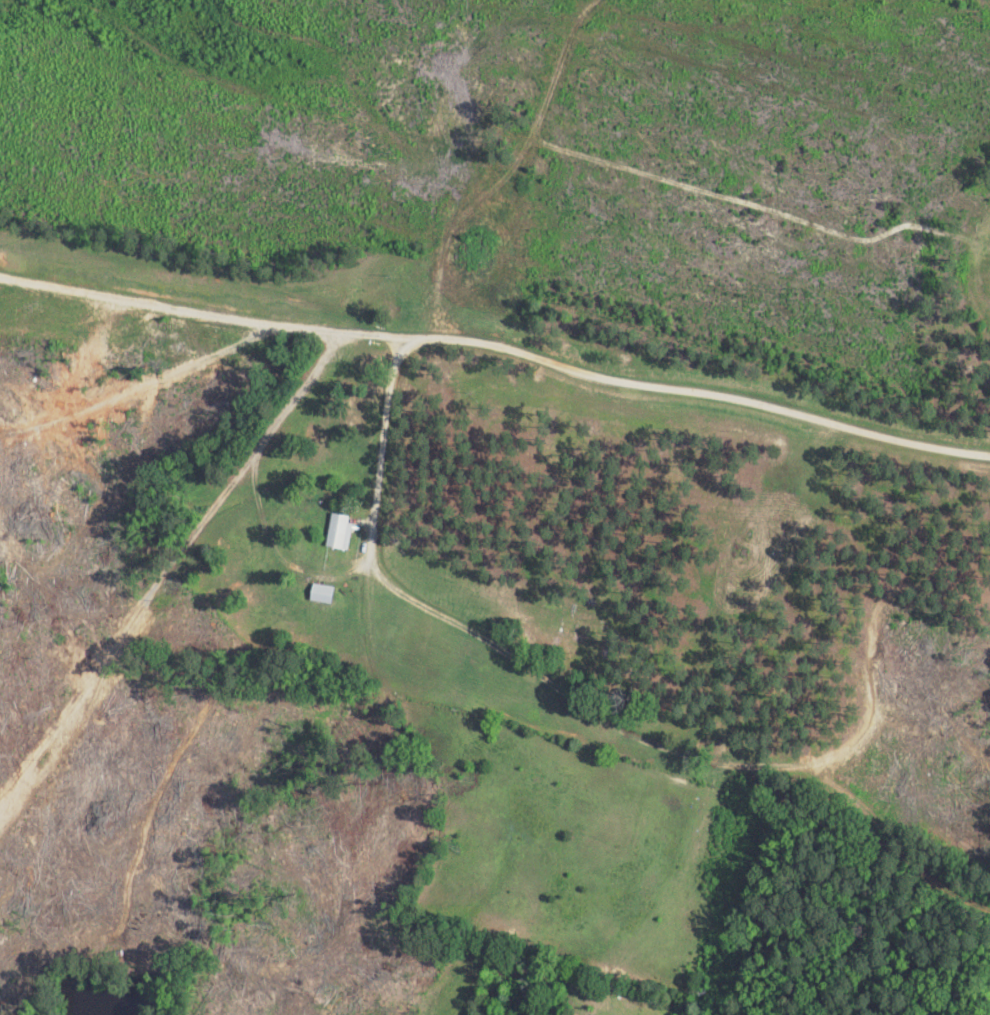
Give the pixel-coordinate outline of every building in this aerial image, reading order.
[(349,549),(355,515),(334,511),(328,546),(349,549)] [(337,587),(315,581),(311,599),(332,605),(337,587)]
